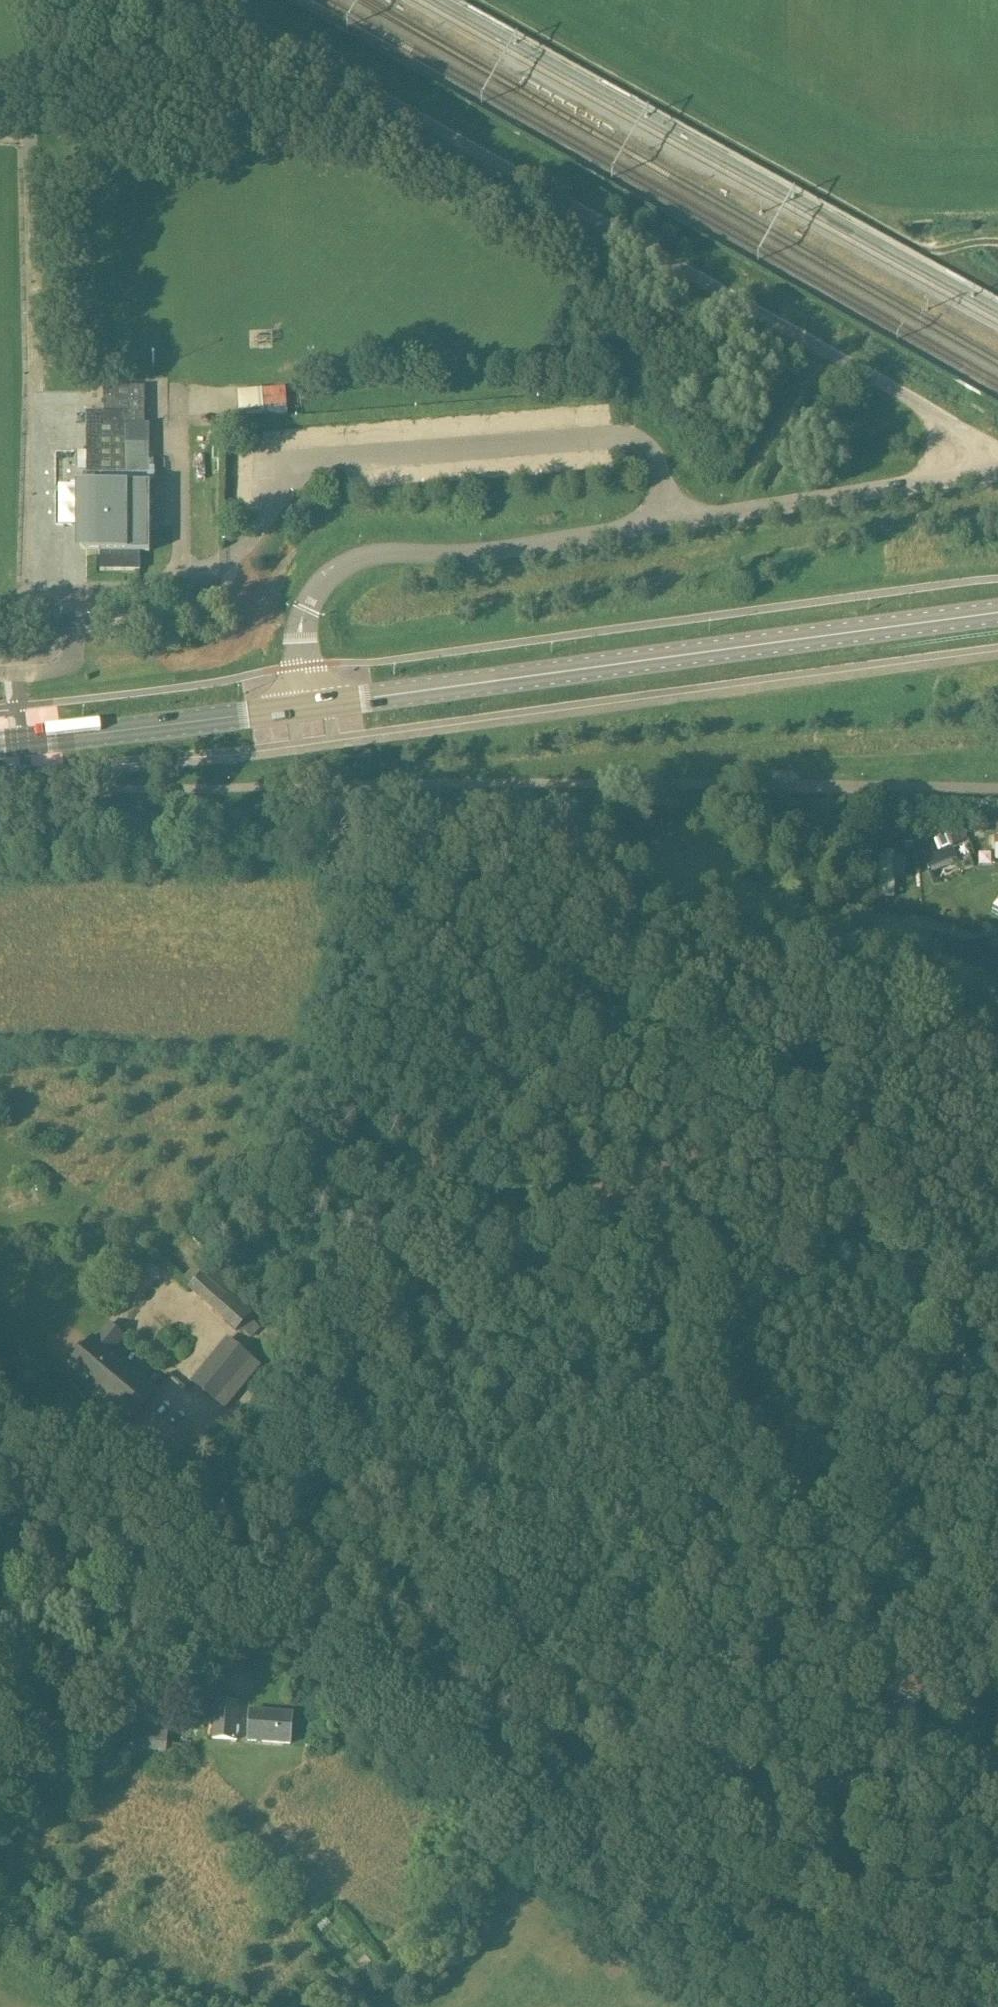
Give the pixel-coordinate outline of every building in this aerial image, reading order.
[(238,389),(239,408),(287,406),(286,387),(238,389)] [(95,407),(95,413),(87,413),(87,484),(84,484),(84,552),(100,552),(100,571),(141,571),(141,553),(149,553),(149,425),(144,425),(144,388),(104,388),(104,407),(95,407)] [(955,852),(940,847),(936,860),(951,865),(955,852)] [(184,1278),(193,1286),(188,1291),(236,1334),(240,1329),(251,1339),(261,1328),(250,1318),(257,1311),(233,1289),(239,1282),(215,1261),(208,1269),(200,1261),(184,1278)] [(295,1314),(297,1327),(310,1326),(308,1312),(295,1314)] [(67,1368),(131,1422),(155,1393),(111,1356),(126,1338),(108,1323),(93,1341),(91,1339),(67,1368)] [(227,1338),(191,1383),(225,1411),(262,1366),(227,1338)] [(198,1710),(196,1738),(213,1739),(212,1740),(237,1741),(238,1739),(237,1739),(239,1703),(215,1702),(214,1711),(198,1710)] [(248,1741),(290,1744),(292,1714),(250,1710),(248,1741)] [(130,1752),(167,1753),(170,1719),(133,1718),(130,1752)]
